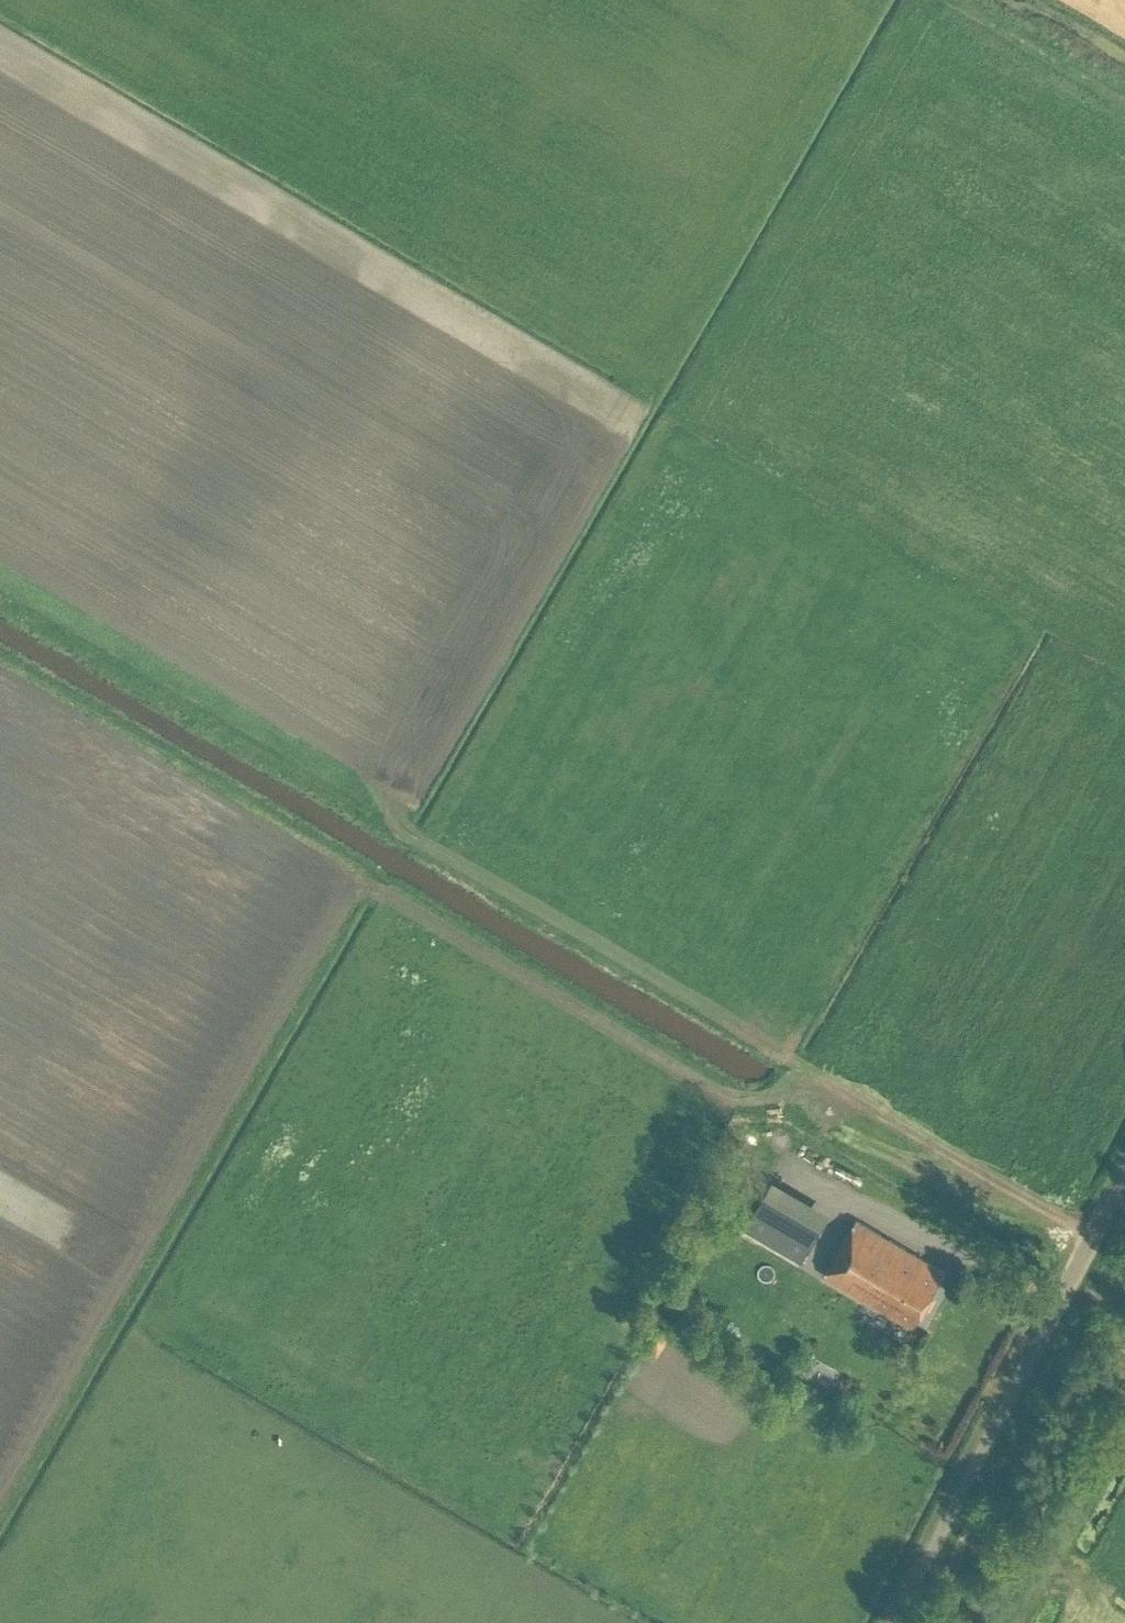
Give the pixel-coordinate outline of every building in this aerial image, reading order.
[(743,1227),(800,1259),(826,1212),(769,1180),(743,1227)] [(944,1269),(858,1218),(826,1273),(912,1323),(922,1307),(930,1306),(937,1294),(934,1285),(944,1269)]
